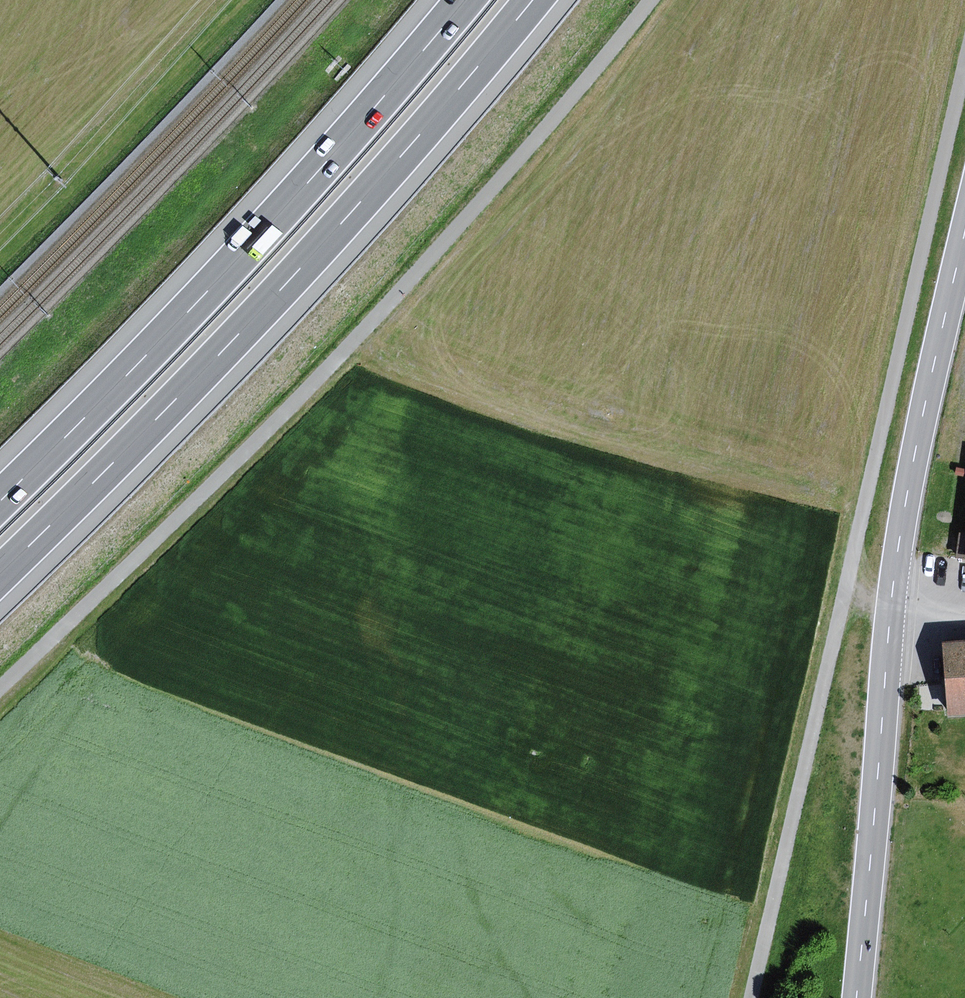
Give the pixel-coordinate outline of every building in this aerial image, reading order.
[(938,647),(945,714),(964,712),(964,645),(938,647)]
